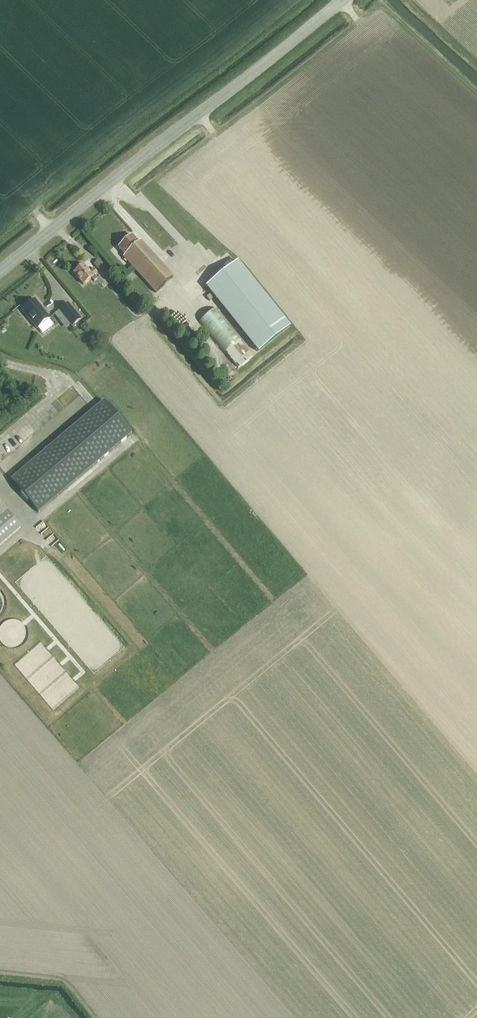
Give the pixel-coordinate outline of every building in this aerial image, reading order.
[(156,293),(173,278),(141,242),(139,244),(132,236),(118,249),(125,256),(124,258),(156,293)] [(98,260),(93,264),(106,280),(111,276),(98,260)] [(289,327),(239,263),(207,289),(257,352),(289,327)] [(83,285),(92,279),(94,282),(97,279),(94,276),(97,273),(94,269),(89,273),(83,266),(74,273),(83,285)] [(22,311),(37,329),(50,319),(35,301),(22,311)] [(68,304),(59,311),(72,327),(81,320),(68,304)] [(216,308),(199,323),(226,353),(227,352),(241,367),(255,355),(241,340),(243,338),(216,308)] [(104,402),(11,481),(38,513),(131,434),(104,402)] [(22,527),(0,502),(0,546),(22,527)]
